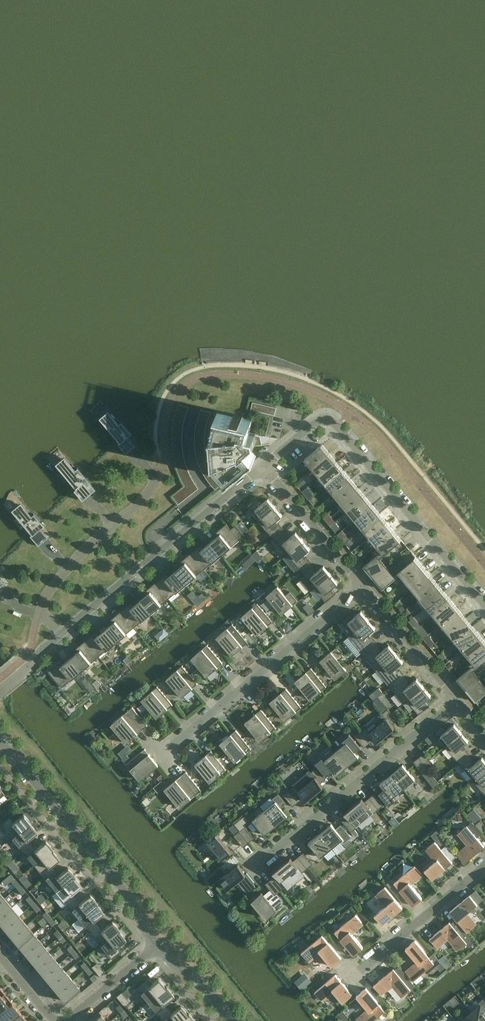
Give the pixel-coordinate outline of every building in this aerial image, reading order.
[(251,410),(274,415),(275,415),(276,408),(253,402),(251,410)] [(125,454),(135,446),(127,436),(130,434),(131,435),(131,434),(120,421),(118,423),(107,410),(98,418),(119,443),(117,444),(125,454)] [(215,412),(214,413),(213,417),(211,421),(209,426),(209,430),(208,435),(208,440),(208,445),(209,450),(210,454),(211,458),(213,463),(215,467),(217,471),(220,474),(223,477),(226,481),(242,468),(243,470),(250,464),(249,463),(256,456),(255,456),(248,448),(249,447),(248,447),(257,439),(256,434),(249,433),(249,432),(248,432),(251,421),(252,422),(252,421),(242,418),(243,416),(234,414),(234,416),(215,412)] [(282,435),(290,426),(286,423),(278,431),(282,435)] [(305,459),(312,468),(330,453),(323,444),(305,459)] [(312,468),(319,477),(337,462),(330,453),(312,468)] [(81,500),(91,492),(83,482),(86,480),(87,481),(88,480),(77,467),(74,469),(64,456),(54,464),(75,489),(73,490),(81,500)] [(319,477),(326,485),(344,471),(337,462),(319,477)] [(326,485),(334,494),(351,479),(344,471),(326,485)] [(334,494),(341,502),(358,488),(351,479),(334,494)] [(341,502),(348,511),(366,496),(358,488),(341,502)] [(98,498),(105,500),(107,495),(100,492),(98,498)] [(348,511),(355,520),(373,505),(366,496),(348,511)] [(259,520),(259,521),(275,507),(271,502),(270,503),(267,500),(269,499),(268,498),(262,504),(259,501),(260,501),(257,498),(247,507),(252,513),(253,512),(260,520),(259,520)] [(29,536),(37,546),(47,538),(39,528),(42,526),(43,527),(44,526),(33,513),(31,515),(20,502),(11,510),(31,535),(29,536)] [(355,520),(362,528),(380,514),(373,505),(355,520)] [(268,532),(273,538),(283,529),(279,524),(276,521),(283,516),(278,510),(277,512),(274,509),(276,507),(275,507),(259,521),(260,520),(269,531),(268,532)] [(292,511),(287,517),(294,522),(299,516),(292,511)] [(362,528),(369,537),(387,522),(380,514),(362,528)] [(369,537),(376,546),(394,531),(387,522),(369,537)] [(239,540),(226,524),(214,534),(214,535),(215,534),(217,537),(211,542),(222,555),(232,547),(231,546),(238,540),(239,541),(239,540)] [(227,524),(226,524),(239,540),(245,536),(236,525),(231,529),(227,524)] [(287,554),(303,541),(299,536),(298,537),(295,534),(297,533),(296,532),(290,538),(287,534),(288,534),(283,529),(273,538),(278,543),(278,542),(287,553),(287,554)] [(394,531),(376,546),(384,555),(402,540),(394,531)] [(296,565),(301,571),(311,562),(307,557),(306,558),(304,555),(310,549),(306,544),(305,545),(302,542),(304,541),(303,541),(287,554),(287,555),(288,554),(297,565),(296,565)] [(203,543),(191,553),(204,569),(204,568),(211,562),(212,563),(222,555),(211,542),(205,547),(203,544),(203,543)] [(182,566),(176,571),(187,584),(197,576),(196,575),(203,569),(204,570),(204,569),(191,553),(179,563),(179,564),(180,563),(182,566)] [(364,566),(373,578),(387,566),(378,555),(364,566)] [(398,571),(405,580),(423,565),(416,557),(398,571)] [(315,567),(311,562),(301,571),(304,575),(301,578),(311,591),(314,588),(315,588),(331,574),(327,569),(326,570),(323,568),(324,566),(317,571),(315,568),(315,567)] [(405,580),(412,589),(430,574),(423,565),(405,580)] [(387,566),(373,578),(382,589),(396,578),(387,566)] [(168,572),(156,582),(169,598),(170,598),(169,597),(176,591),(177,592),(187,584),(176,571),(170,576),(168,573),(168,572)] [(331,575),(331,574),(315,588),(316,587),(322,595),(321,596),(326,602),(337,593),(336,592),(335,593),(332,588),(338,583),(334,578),(332,579),(330,576),(331,575)] [(412,589),(420,598),(437,583),(430,574),(412,589)] [(147,595),(141,600),(152,613),(162,605),(161,604),(168,598),(169,599),(169,598),(156,582),(144,592),(144,593),(145,592),(147,595)] [(420,598),(427,606),(444,592),(437,583),(420,598)] [(293,605),(286,596),(278,586),(267,595),(281,611),(282,614),(293,605)] [(290,591),(286,596),(293,605),(298,601),(290,591)] [(427,606),(434,615),(452,600),(444,592),(427,606)] [(133,601),(121,611),(134,627),(134,626),(141,620),(142,621),(152,613),(141,600),(135,605),(133,602),(133,601)] [(434,615),(441,624),(459,609),(452,600),(434,615)] [(258,603),(253,607),(268,626),(273,622),(258,603)] [(293,606),(296,611),(302,608),(299,603),(293,606)] [(268,626),(253,607),(242,616),(256,632),(257,635),(268,626)] [(441,624),(448,632),(466,618),(459,609),(441,624)] [(112,624),(106,629),(117,642),(127,634),(126,633),(133,627),(134,628),(134,627),(121,611),(109,621),(109,622),(110,621),(112,624)] [(352,633),(368,620),(364,615),(363,616),(360,613),(362,612),(361,611),(355,616),(351,612),(352,611),(351,611),(340,619),(345,625),(346,624),(353,632),(352,633)] [(418,615),(422,623),(428,619),(424,611),(418,615)] [(448,632),(455,641),(473,626),(466,618),(448,632)] [(348,636),(362,653),(376,641),(372,636),(372,637),(369,634),(376,628),(371,623),(370,624),(367,621),(369,620),(368,620),(352,633),(348,636)] [(233,624),(228,628),(243,646),(248,642),(233,624)] [(455,641),(462,649),(480,635),(473,626),(455,641)] [(243,646),(228,628),(217,636),(231,652),(232,656),(243,646)] [(98,630),(86,640),(99,656),(100,656),(99,655),(106,649),(107,650),(117,642),(106,629),(100,634),(98,631),(98,630)] [(470,658),(484,645),(484,641),(480,635),(462,649),(470,658)] [(257,636),(254,641),(260,645),(263,640),(257,636)] [(77,653),(71,658),(82,671),(92,663),(91,662),(98,656),(99,657),(99,656),(86,640),(74,650),(74,651),(75,650),(77,653)] [(362,653),(376,670),(396,653),(392,648),(391,649),(388,646),(390,645),(389,645),(383,650),(380,647),(381,646),(376,641),(362,653)] [(208,645),(203,649),(218,667),(223,663),(208,645)] [(323,645),(313,653),(317,659),(327,651),(323,645)] [(470,658),(477,667),(484,660),(484,645),(470,658)] [(336,647),(331,651),(339,660),(344,656),(336,647)] [(218,667),(203,649),(192,657),(206,673),(207,676),(218,667)] [(347,669),(339,660),(331,651),(320,660),(323,662),(336,678),(347,669)] [(376,670),(390,687),(404,675),(400,670),(397,667),(404,662),(399,656),(398,658),(395,655),(397,653),(396,653),(376,670)] [(82,671),(71,658),(65,663),(63,660),(63,659),(48,671),(62,687),(66,684),(66,683),(71,678),(72,679),(82,671)] [(183,665),(178,669),(193,688),(198,684),(183,665)] [(403,669),(409,677),(414,673),(407,665),(403,669)] [(457,679),(466,690),(480,679),(471,667),(457,679)] [(311,668),(306,672),(322,690),(327,686),(311,668)] [(193,688),(178,669),(167,678),(181,694),(182,697),(193,688)] [(322,690),(306,672),(295,681),(298,683),(311,699),(322,690)] [(404,704),(408,700),(424,687),(420,682),(419,683),(416,680),(418,679),(417,678),(410,684),(408,680),(404,675),(390,687),(404,704)] [(95,688),(86,677),(82,681),(90,691),(95,688)] [(466,690),(476,701),(484,694),(484,684),(480,679),(466,690)] [(158,686),(153,690),(168,708),(173,704),(158,686)] [(424,687),(408,700),(408,701),(409,700),(415,708),(414,708),(419,714),(430,706),(429,705),(425,701),(431,695),(427,690),(426,691),(423,688),(424,687)] [(286,688),(281,692),(297,711),(302,707),(286,688)] [(168,708),(153,690),(142,699),(156,715),(157,718),(168,708)] [(297,711),(281,692),(270,702),(273,704),(286,720),(297,711)] [(71,704),(77,710),(82,704),(75,698),(71,704)] [(133,707),(128,711),(143,729),(148,725),(133,707)] [(388,708),(382,713),(392,724),(397,720),(396,718),(388,708)] [(261,709),(256,713),(272,732),(277,728),(261,709)] [(143,729),(128,711),(112,724),(125,740),(127,743),(143,729)] [(272,732),(256,713),(245,722),(248,724),(261,740),(272,732)] [(395,727),(392,724),(382,713),(374,720),(378,725),(370,732),(366,727),(360,731),(370,743),(375,739),(377,742),(395,727)] [(445,745),(445,746),(462,732),(458,727),(456,728),(454,725),(455,724),(455,723),(448,729),(444,724),(445,724),(444,723),(434,732),(438,738),(439,737),(446,745),(445,745)] [(153,727),(125,746),(130,753),(148,740),(157,734),(153,727)] [(236,730),(231,734),(247,752),(252,748),(236,730)] [(370,743),(360,731),(355,736),(362,745),(363,745),(364,747),(370,743)] [(454,757),(459,763),(470,754),(465,749),(462,746),(469,741),(464,735),(463,736),(461,734),(462,732),(445,746),(446,745),(455,756),(454,757)] [(247,752),(231,734),(220,743),(223,745),(236,761),(247,752)] [(333,749),(347,766),(354,761),(359,757),(355,752),(360,747),(361,748),(350,734),(349,734),(350,735),(342,741),(345,744),(342,746),(343,746),(336,751),(333,749)] [(201,744),(196,747),(199,753),(205,749),(201,744)] [(126,764),(140,780),(156,767),(159,765),(145,748),(126,764)] [(347,766),(333,749),(335,752),(329,757),(324,761),(322,758),(316,763),(326,776),(332,771),(336,776),(341,772),(340,772),(347,766)] [(181,753),(189,765),(194,762),(186,750),(181,753)] [(211,751),(206,755),(222,773),(226,769),(211,751)] [(424,753),(419,757),(428,769),(434,764),(426,754),(426,755),(424,753)] [(473,779),(484,769),(484,761),(484,762),(481,759),(483,758),(482,757),(476,762),(473,759),(474,759),(470,754),(459,763),(464,768),(465,767),(474,778),(473,779)] [(222,773),(206,755),(195,764),(198,766),(211,782),(222,773)] [(428,769),(419,757),(414,761),(415,763),(415,764),(423,773),(428,769)] [(399,768),(392,774),(406,791),(407,791),(404,788),(410,783),(411,783),(415,779),(403,764),(399,768)] [(311,772),(315,777),(321,783),(326,779),(324,777),(325,777),(317,767),(311,772),(311,773),(311,772)] [(484,794),(484,769),(473,779),(473,780),(474,779),(483,790),(482,790),(484,794)] [(186,771),(181,775),(197,794),(202,790),(186,771)] [(406,791),(392,774),(385,780),(385,779),(380,783),(384,789),(379,793),(390,807),(391,807),(389,805),(396,800),(394,797),(397,794),(404,788),(406,791)] [(197,794),(181,775),(165,789),(168,791),(181,807),(197,794)] [(421,790),(429,785),(422,776),(415,782),(421,790)] [(294,786),(289,790),(298,802),(303,798),(306,801),(309,799),(308,798),(315,793),(316,793),(323,786),(321,783),(315,777),(306,785),(300,790),(298,791),(294,786),(295,786),(294,786)] [(155,786),(159,790),(165,785),(162,781),(155,786)] [(298,802),(289,790),(283,795),(291,805),(291,804),(293,806),(298,802)] [(262,808),(276,825),(283,820),(288,816),(281,807),(286,803),(278,793),(273,798),(275,801),(264,810),(262,808)] [(375,793),(369,798),(379,809),(385,804),(377,795),(375,793)] [(345,813),(347,816),(352,822),(353,822),(362,815),(361,814),(368,809),(368,810),(369,808),(373,813),(373,814),(379,809),(369,798),(365,802),(362,798),(359,801),(360,801),(353,807),(352,806),(345,813)] [(276,825),(262,808),(264,811),(253,820),(265,835),(269,831),(276,825)] [(0,824),(11,838),(30,822),(23,813),(13,822),(10,817),(13,814),(12,814),(0,824)] [(352,822),(347,816),(342,820),(344,822),(343,823),(351,832),(357,827),(357,826),(357,827),(353,822),(352,822)] [(475,824),(482,833),(484,831),(484,825),(481,820),(475,824)] [(11,838),(22,851),(32,844),(28,839),(37,832),(30,823),(31,822),(30,822),(11,838)] [(327,828),(320,833),(335,851),(335,850),(332,847),(339,842),(341,840),(344,843),(351,837),(352,838),(353,838),(341,824),(336,829),(331,824),(327,827),(327,828)] [(482,833),(475,824),(470,829),(467,825),(460,832),(469,843),(457,854),(465,863),(484,846),(477,837),(482,833)] [(245,826),(240,831),(249,842),(254,838),(253,836),(245,826)] [(249,842),(240,831),(234,835),(242,845),(244,847),(249,842)] [(217,833),(207,841),(222,859),(232,851),(217,833)] [(335,851),(320,833),(314,839),(309,843),(321,857),(325,854),(325,853),(332,848),(334,851),(335,851)] [(307,839),(299,842),(302,849),(310,846),(307,839)] [(22,851),(34,865),(53,849),(45,840),(36,848),(32,844),(22,851)] [(425,870),(432,879),(453,862),(435,842),(428,848),(437,859),(425,870)] [(34,865),(45,878),(54,871),(50,866),(59,859),(52,850),(53,849),(34,865)] [(303,852),(298,857),(308,868),(313,864),(305,854),(303,852)] [(273,872),(276,875),(285,887),(286,886),(285,886),(281,881),(290,874),(296,869),(298,867),(302,872),(302,873),(308,868),(298,857),(293,861),(291,858),(288,860),(281,866),(273,872)] [(220,880),(228,889),(246,874),(238,865),(220,880)] [(394,883),(413,905),(423,898),(410,882),(421,873),(415,865),(394,883)] [(45,878),(56,892),(75,876),(68,867),(58,875),(54,871),(45,878)] [(285,887),(276,875),(271,879),(280,891),(285,887)] [(56,892),(67,905),(76,897),(72,893),(81,885),(74,877),(75,876),(56,892)] [(11,881),(16,888),(20,885),(14,878),(11,881)] [(280,891),(271,879),(266,884),(267,886),(271,891),(275,895),(277,893),(280,891)] [(20,885),(16,888),(22,894),(25,892),(20,885)] [(375,915),(383,924),(403,908),(385,887),(378,893),(387,905),(375,915)] [(49,889),(43,894),(48,899),(54,895),(49,889)] [(83,890),(76,894),(79,899),(86,896),(83,890)] [(252,900),(267,918),(277,910),(274,907),(283,900),(277,893),(275,895),(271,891),(265,896),(262,892),(252,900)] [(67,905),(78,918),(97,903),(90,894),(80,902),(76,897),(67,905)] [(450,911),(467,932),(475,926),(466,914),(478,904),(470,895),(450,911)] [(26,899),(31,905),(35,903),(29,896),(26,899)] [(11,906),(4,898),(0,901),(0,916),(11,906)] [(35,903),(31,905),(37,912),(40,909),(35,903)] [(78,918),(89,932),(98,924),(94,919),(103,912),(96,904),(97,903),(78,918)] [(3,928),(19,915),(11,906),(0,916),(0,924),(3,928)] [(42,914),(48,921),(51,918),(46,911),(42,914)] [(335,932),(354,955),(363,947),(351,932),(362,922),(356,914),(335,932)] [(3,928),(11,937),(26,924),(19,915),(3,928)] [(89,932),(100,945),(119,929),(112,921),(102,929),(98,924),(89,932)] [(450,937),(459,949),(467,943),(450,922),(430,938),(437,948),(450,937)] [(11,937),(18,945),(33,933),(26,924),(11,937)] [(119,929),(100,945),(112,959),(124,949),(124,948),(121,951),(117,946),(125,939),(118,931),(119,930),(119,929)] [(18,945),(24,953),(39,940),(33,933),(18,945)] [(322,935),(302,952),(308,960),(319,951),(332,966),(341,958),(322,935)] [(24,953),(30,960),(45,948),(39,940),(24,953)] [(407,973),(414,980),(434,963),(415,940),(406,948),(419,963),(407,973)] [(30,960),(36,968),(52,955),(45,948),(30,960)] [(36,968),(43,976),(58,963),(52,955),(36,968)] [(43,976),(50,984),(65,972),(58,963),(43,976)] [(97,963),(92,967),(100,977),(105,973),(97,963)] [(381,994),(388,989),(398,1000),(403,995),(403,996),(411,989),(394,969),(374,985),(381,994)] [(20,977),(26,983),(31,979),(26,972),(20,977)] [(50,984),(57,993),(72,980),(65,972),(50,984)] [(308,987),(317,982),(310,972),(302,977),(308,987)] [(333,990),(343,1002),(352,994),(336,974),(315,992),(321,999),(333,990)] [(136,988),(147,1002),(166,986),(165,987),(158,978),(149,986),(146,981),(149,979),(148,978),(136,988)] [(72,980),(57,993),(64,1001),(79,989),(72,980)] [(147,1002),(158,1016),(168,1008),(164,1003),(174,995),(166,986),(147,1002)] [(131,988),(126,991),(131,1001),(137,998),(131,988)] [(358,1020),(373,1020),(385,1011),(366,988),(357,995),(370,1011),(358,1020)] [(116,997),(124,1006),(129,1002),(121,992),(116,997)] [(12,1002),(4,993),(0,997),(0,1012),(12,1002)] [(472,1012),(480,1020),(484,1020),(484,1000),(484,998),(479,1002),(481,1005),(472,1012)] [(3,1020),(8,1020),(19,1012),(12,1002),(0,1012),(0,1017),(3,1020)] [(163,1020),(179,1020),(189,1013),(188,1013),(187,1014),(180,1005),(171,1013),(168,1008),(158,1016),(163,1020)] [(27,1020),(19,1012),(8,1020),(27,1020)] [(456,1020),(457,1020),(480,1020),(472,1012),(464,1019),(462,1017),(456,1020)]
